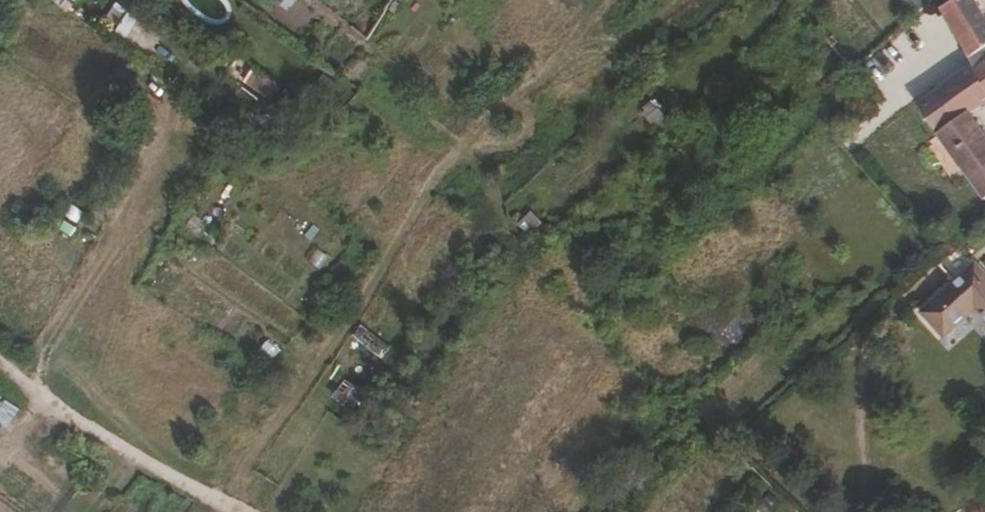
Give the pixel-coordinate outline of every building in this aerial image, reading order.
[(906,1),(901,6),(906,12),(909,10),(912,15),(928,0),(905,0),(906,1)] [(972,0),(953,0),(938,9),(970,65),(972,69),(984,60),(984,22),(972,0)] [(984,100),(984,60),(972,69),(970,65),(917,103),(983,200),(984,198),(984,135),(969,111),(984,100)] [(244,88),(269,103),(280,85),(254,70),(244,88)] [(974,264),(922,311),(943,334),(974,306),(984,318),(984,277),(974,264)]
